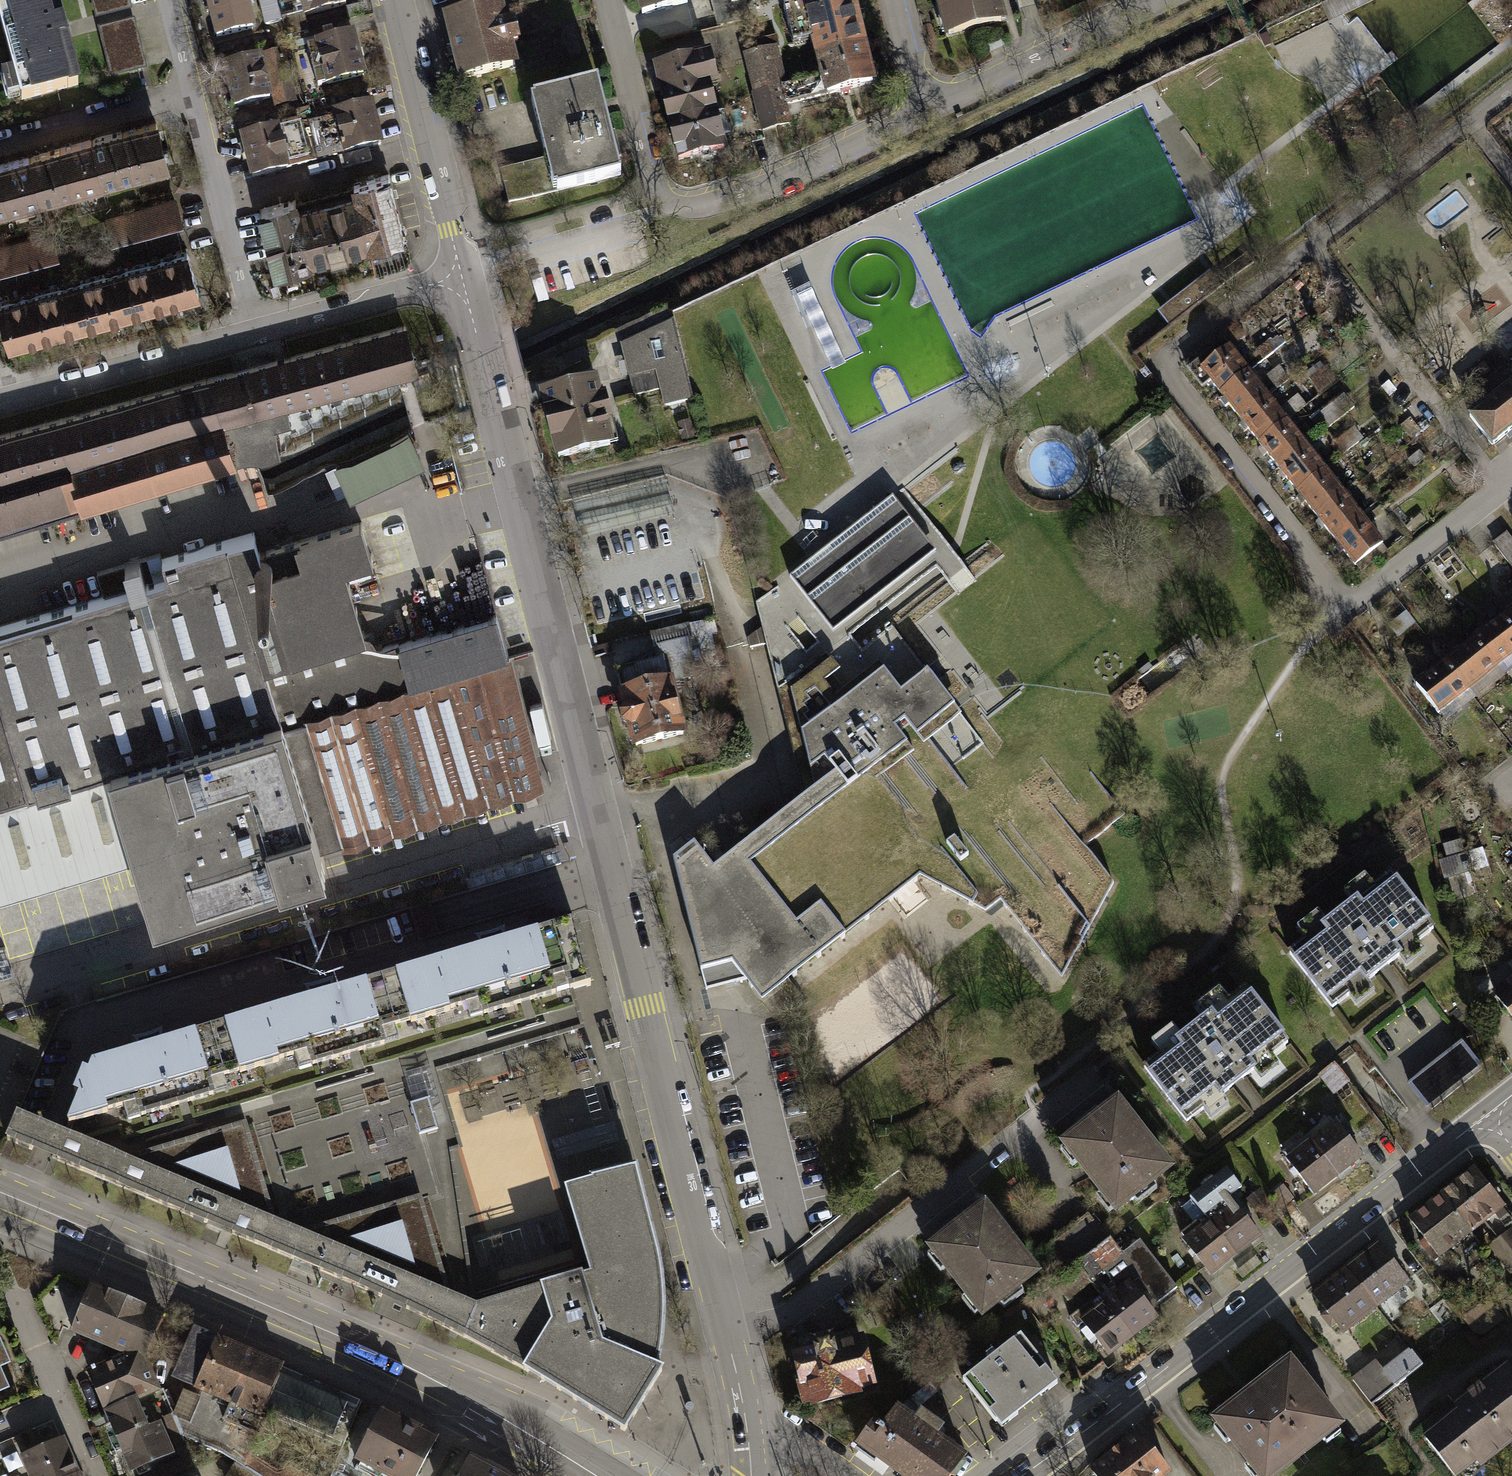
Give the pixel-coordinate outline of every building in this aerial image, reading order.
[(17,71),(6,74),(13,99),(23,96),(25,101),(87,85),(64,0),(0,0),(0,9),(17,71)] [(99,17),(133,9),(131,0),(95,0),(99,17)] [(218,38),(254,28),(247,0),(208,0),(218,38)] [(266,25),(282,21),(276,0),(259,0),(266,25)] [(282,21),(347,5),(345,0),(276,0),(282,21)] [(687,0),(640,0),(644,15),(688,4),(687,0)] [(750,0),(714,0),(722,28),(755,20),(750,0)] [(817,59),(864,47),(852,0),(819,0),(784,9),(790,30),(809,25),(817,59)] [(997,0),(941,0),(949,34),(1002,21),(997,0)] [(497,9),(448,22),(463,79),(512,66),(497,9)] [(102,29),(114,78),(147,69),(135,21),(102,29)] [(354,35),(308,47),(318,86),(364,74),(354,35)] [(873,84),(864,47),(817,59),(827,95),(873,84)] [(759,52),(769,91),(780,88),(771,49),(759,52)] [(294,99),(282,52),(265,57),(278,103),(294,99)] [(747,55),(757,94),(769,91),(759,52),(747,55)] [(670,123),(714,112),(705,76),(713,73),(709,56),(656,69),(670,123)] [(260,58),(224,67),(234,107),(270,98),(260,58)] [(816,79),(780,88),(769,91),(777,126),(789,123),(784,105),(820,96),(816,79)] [(600,84),(534,101),(549,157),(502,169),(512,205),(624,176),(600,84)] [(777,126),(769,91),(757,94),(755,94),(763,130),(777,126)] [(371,104),(335,114),(336,116),(308,123),(318,161),(381,145),(371,104)] [(714,112),(670,123),(679,161),(725,149),(714,112)] [(308,121),(242,138),(252,177),(318,161),(308,123),(308,121)] [(156,123),(122,132),(133,172),(166,163),(156,123)] [(122,132),(92,140),(102,180),(133,172),(122,132)] [(92,140),(60,148),(70,188),(102,180),(92,140)] [(60,148),(29,157),(39,196),(70,188),(60,148)] [(0,164),(0,176),(8,205),(39,196),(29,157),(0,164)] [(353,183),(356,194),(369,245),(369,246),(404,237),(388,175),(353,183)] [(356,194),(297,210),(310,260),(369,245),(356,194)] [(311,263),(310,260),(297,210),(295,200),(259,209),(276,272),(311,263)] [(174,201),(109,219),(113,237),(179,218),(174,201)] [(51,234),(0,248),(0,267),(56,252),(51,234)] [(187,252),(160,259),(171,301),(199,293),(187,252)] [(160,259),(137,265),(148,307),(171,301),(160,259)] [(137,265),(115,271),(126,313),(148,307),(137,265)] [(115,271),(92,277),(103,319),(126,313),(115,271)] [(1211,276),(1162,314),(1171,325),(1220,287),(1211,276)] [(92,277),(71,283),(82,325),(103,319),(92,277)] [(71,283),(48,289),(59,331),(82,325),(71,283)] [(48,289),(25,295),(36,337),(59,331),(48,289)] [(0,302),(0,311),(9,344),(36,337),(25,295),(0,302)] [(621,345),(634,396),(660,389),(664,407),(693,400),(672,321),(665,309),(614,332),(621,345)] [(83,508),(232,463),(279,450),(273,428),(288,423),(284,404),(402,371),(416,368),(404,326),(291,356),(235,371),(0,435),(0,532),(83,508)] [(1196,374),(1215,398),(1250,372),(1231,347),(1239,341),(1230,328),(1216,338),(1226,351),(1196,374)] [(1270,346),(1259,354),(1265,361),(1276,353),(1270,346)] [(583,348),(556,362),(561,371),(579,362),(579,359),(587,356),(583,348)] [(1215,398),(1234,423),(1269,397),(1265,391),(1279,381),(1271,370),(1257,380),(1250,372),(1215,398)] [(554,440),(558,457),(610,445),(604,421),(608,420),(603,399),(599,400),(595,383),(543,396),(548,414),(546,414),(553,440),(554,440)] [(1470,416),(1492,445),(1511,430),(1511,383),(1470,416)] [(1310,421),(1320,433),(1354,408),(1345,395),(1310,421)] [(1234,423),(1253,448),(1287,423),(1302,412),(1292,399),(1278,409),(1269,397),(1234,423)] [(1400,427),(1409,439),(1418,433),(1409,420),(1400,427)] [(692,423),(682,425),(685,442),(695,440),(692,423)] [(1253,448),(1272,473),(1306,448),(1287,423),(1253,448)] [(1332,446),(1340,457),(1364,439),(1356,428),(1332,446)] [(408,432),(337,465),(350,491),(420,458),(408,432)] [(1272,473),(1291,498),(1325,473),(1306,448),(1272,473)] [(1407,462),(1413,469),(1426,460),(1420,452),(1407,462)] [(1291,498),(1310,523),(1343,498),(1325,473),(1291,498)] [(970,727),(892,626),(862,649),(860,646),(851,635),(932,571),(954,553),(950,547),(904,487),(784,581),(756,603),(762,627),(766,643),(783,707),(792,746),(802,787),(804,797),(728,857),(714,868),(702,854),(693,843),(673,859),(705,990),(745,979),(762,1002),(920,878),(985,913),(1000,901),(1062,980),(1113,882),(1084,846),(1124,814),(1025,687),(970,727)] [(1310,523),(1329,548),(1362,523),(1343,498),(1310,523)] [(111,770),(110,767),(280,715),(320,845),(539,779),(508,656),(412,685),(410,681),(507,653),(496,615),(398,643),(398,641),(369,649),(343,568),(373,559),(360,522),(259,552),(253,532),(162,559),(167,577),(0,627),(0,803),(111,770)] [(1329,548),(1347,573),(1381,547),(1362,523),(1329,548)] [(1493,545),(1511,568),(1511,541),(1506,534),(1493,545)] [(1510,681),(1511,680),(1511,626),(1504,617),(1476,639),(1510,681)] [(692,625),(705,676),(719,671),(710,632),(712,632),(708,620),(692,625)] [(766,643),(762,627),(748,638),(750,648),(766,643)] [(1448,661),(1482,704),(1510,681),(1476,639),(1448,661)] [(631,725),(636,746),(683,734),(670,682),(695,674),(687,640),(659,647),(662,658),(617,669),(626,707),(624,707),(621,713),(623,721),(629,725),(631,725)] [(1420,684),(1454,726),(1482,704),(1448,661),(1420,684)] [(110,767),(111,770),(136,854),(155,914),(325,863),(320,845),(280,715),(110,767)] [(136,854),(111,770),(0,803),(0,895),(136,854)] [(1464,840),(1445,846),(1450,863),(1470,857),(1464,840)] [(1297,956),(1340,1011),(1355,999),(1363,1010),(1382,995),(1375,986),(1403,965),(1410,974),(1435,955),(1426,944),(1443,931),(1400,876),(1382,890),(1374,879),(1355,895),(1362,904),(1335,925),(1327,915),(1307,931),(1315,942),(1297,956)] [(575,923),(546,932),(563,993),(590,985),(575,923)] [(483,1015),(563,993),(546,932),(505,944),(503,936),(477,944),(479,952),(378,978),(393,1025),(479,1001),(483,1015)] [(1511,1018),(1511,976),(1491,992),(1511,1018)] [(385,1044),(380,1029),(393,1025),(378,978),(330,993),(329,984),(302,992),(305,1000),(206,1030),(221,1075),(306,1049),(311,1065),(385,1044)] [(567,992),(564,993),(572,1024),(576,1023),(571,1006),(567,992)] [(1151,1071),(1194,1126),(1209,1114),(1217,1125),(1239,1108),(1232,1099),(1256,1080),(1264,1090),(1289,1070),(1280,1059),(1297,1046),(1254,992),(1236,1006),(1228,995),(1209,1010),(1216,1019),(1189,1040),(1181,1031),(1160,1047),(1169,1057),(1151,1071)] [(417,1104),(406,1072),(572,1024),(563,993),(483,1015),(479,1001),(393,1025),(380,1029),(385,1044),(311,1065),(306,1049),(221,1075),(207,1079),(212,1095),(139,1117),(135,1103),(70,1123),(66,1135),(129,1159),(245,1125),(274,1222),(302,1234),(421,1199),(445,1280),(461,1275),(450,1237),(456,1236),(444,1194),(450,1192),(440,1159),(445,1158),(438,1130),(429,1101),(417,1104)] [(66,1123),(70,1123),(135,1103),(139,1117),(212,1095),(207,1079),(221,1075),(206,1030),(161,1043),(159,1035),(132,1043),(135,1051),(90,1064),(66,1121),(66,1123)] [(1408,1085),(1425,1106),(1477,1064),(1461,1044),(1408,1085)] [(1334,1063),(1320,1074),(1333,1091),(1348,1080),(1334,1063)] [(1066,1141),(1118,1208),(1166,1170),(1115,1104),(1066,1141)] [(214,1226),(292,1258),(302,1234),(274,1222),(245,1125),(129,1159),(66,1135),(52,1129),(17,1115),(12,1126),(6,1139),(41,1154),(214,1226)] [(1307,1136),(1337,1175),(1362,1156),(1336,1123),(1335,1124),(1330,1118),(1307,1136)] [(1288,1161),(1313,1194),(1337,1175),(1307,1136),(1285,1153),(1290,1159),(1288,1161)] [(1482,1231),(1490,1224),(1503,1241),(1494,1248),(1511,1272),(1511,1203),(1485,1167),(1452,1191),(1482,1231)] [(585,1274),(478,1307),(466,1338),(528,1372),(567,1395),(625,1432),(662,1370),(658,1368),(660,1359),(663,1339),(664,1327),(664,1311),(663,1287),(661,1266),(638,1169),(566,1189),(590,1272),(585,1274)] [(1213,1275),(1239,1255),(1265,1236),(1236,1197),(1247,1189),(1232,1170),(1195,1197),(1212,1219),(1186,1238),(1213,1275)] [(1265,1191),(1251,1201),(1265,1220),(1278,1210),(1265,1191)] [(1482,1231),(1452,1191),(1416,1218),(1446,1257),(1482,1231)] [(421,1199),(302,1234),(292,1258),(304,1263),(406,1308),(421,1316),(466,1338),(478,1307),(449,1294),(445,1280),(421,1199)] [(932,1249),(983,1314),(1035,1273),(984,1208),(932,1249)] [(1078,1263),(1109,1239),(1089,1213),(1042,1250),(1061,1276),(1078,1263)] [(1106,1300),(1134,1336),(1160,1317),(1153,1308),(1176,1290),(1139,1241),(1121,1254),(1109,1239),(1078,1263),(1088,1277),(1106,1300)] [(1352,1271),(1383,1307),(1415,1281),(1384,1244),(1352,1271)] [(1088,1277),(1078,1263),(1061,1276),(1053,1281),(1064,1295),(1088,1277)] [(1320,1297),(1351,1334),(1383,1307),(1352,1271),(1320,1297)] [(91,1288),(73,1331),(126,1353),(144,1360),(162,1317),(91,1288)] [(1080,1319),(1108,1356),(1134,1336),(1106,1300),(1080,1319)] [(195,1330),(175,1378),(202,1390),(232,1402),(225,1418),(261,1433),(268,1416),(263,1413),(265,1408),(343,1441),(357,1408),(278,1374),(281,1366),(195,1330)] [(963,1380),(995,1422),(1054,1376),(1021,1334),(995,1355),(992,1352),(986,1356),(989,1359),(963,1380)] [(800,1382),(805,1404),(858,1392),(857,1387),(873,1383),(862,1339),(833,1346),(831,1339),(814,1342),(817,1351),(796,1356),(803,1382),(800,1382)] [(1357,1379),(1375,1405),(1429,1366),(1417,1349),(1386,1371),(1380,1363),(1357,1379)] [(107,1410),(135,1398),(156,1390),(144,1360),(126,1353),(124,1359),(92,1372),(107,1410)] [(1337,1424),(1289,1364),(1218,1420),(1262,1475),(1271,1475),(1337,1424)] [(1455,1475),(1456,1475),(1477,1460),(1482,1466),(1511,1443),(1511,1374),(1507,1368),(1457,1406),(1461,1412),(1427,1439),(1455,1475)] [(236,1462),(259,1475),(306,1475),(283,1462),(279,1468),(271,1470),(247,1456),(250,1450),(254,1451),(261,1433),(225,1418),(232,1402),(202,1390),(189,1422),(175,1415),(183,1435),(221,1452),(236,1462)] [(135,1398),(107,1410),(133,1470),(171,1454),(159,1426),(149,1430),(135,1398)] [(967,1452),(898,1401),(883,1422),(874,1415),(853,1444),(857,1447),(854,1451),(870,1463),(873,1459),(897,1475),(949,1475),(967,1452)] [(356,1459),(362,1462),(359,1470),(371,1475),(384,1475),(385,1474),(388,1475),(416,1475),(435,1439),(381,1411),(356,1459)] [(1169,1471),(1141,1434),(1093,1471),(1097,1475),(1163,1475),(1169,1471)] [(34,1475),(77,1475),(84,1473),(67,1436),(38,1449),(25,1454),(34,1475)] [(466,1475),(518,1475),(478,1455),(466,1475)] [(228,1475),(259,1475),(236,1462),(228,1475)]
